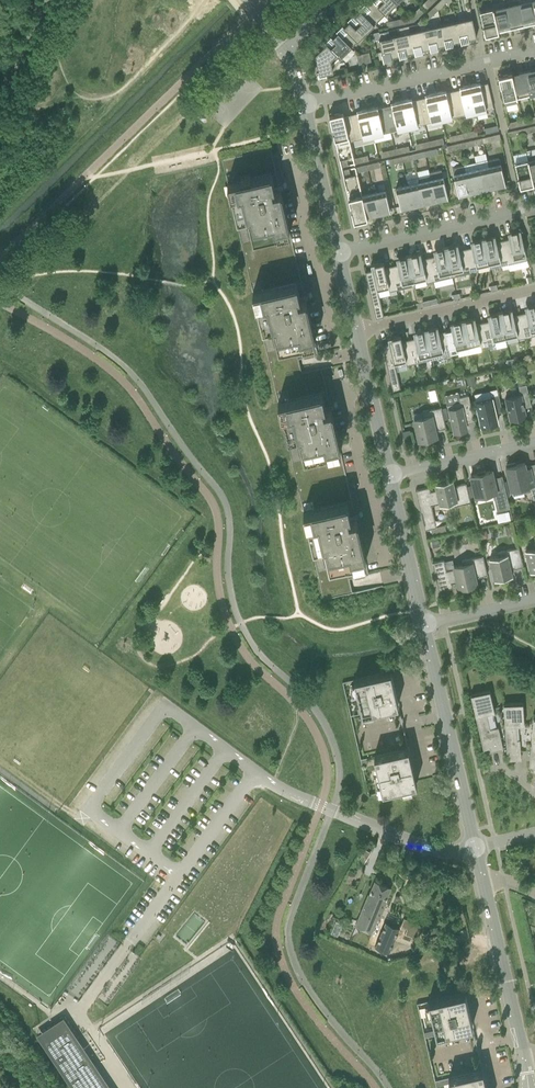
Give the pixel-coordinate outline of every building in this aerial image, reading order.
[(360,9),(374,23),(385,12),(373,0),(370,0),(360,9)] [(385,12),(397,1),(395,0),(373,0),(385,12)] [(440,0),(434,6),(437,10),(444,4),(440,0)] [(505,2),(506,6),(506,8),(510,25),(510,26),(511,27),(515,26),(523,24),(518,0),(512,0),(505,2)] [(523,24),(532,22),(534,22),(534,16),(531,0),(518,0),(523,24)] [(505,2),(492,5),(493,8),(498,30),(500,30),(506,28),(507,28),(510,27),(511,27),(510,26),(510,25),(506,8),(506,6),(505,2)] [(422,5),(410,16),(415,20),(426,9),(422,5)] [(437,10),(434,6),(428,12),(432,16),(437,10)] [(493,8),(479,11),(484,33),(485,35),(489,34),(490,34),(498,32),(498,30),(493,8)] [(360,9),(349,20),(363,34),(374,23),(360,9)] [(472,18),(456,21),(461,41),(476,37),(472,18)] [(421,30),(410,32),(414,51),(430,48),(425,29),(424,23),(421,19),(417,22),(420,25),(421,30)] [(349,20),(338,31),(351,45),(363,34),(349,20)] [(456,21),(441,25),(445,44),(461,41),(456,21)] [(441,25),(425,29),(430,48),(445,44),(441,25)] [(400,34),(395,36),(399,55),(407,53),(414,51),(410,32),(408,26),(403,27),(399,28),(400,34)] [(338,31),(326,42),(340,56),(351,45),(338,31)] [(382,52),(376,53),(378,60),(383,59),(391,57),(399,55),(395,36),(390,37),(388,31),(381,32),(383,38),(380,39),(379,39),(382,52)] [(340,56),(326,42),(315,53),(319,69),(317,70),(318,76),(326,74),(326,72),(333,70),(332,64),(340,56)] [(369,52),(362,54),(365,63),(371,61),(369,52)] [(365,63),(362,54),(356,55),(359,64),(365,63)] [(513,78),(512,78),(517,97),(517,96),(519,96),(529,94),(524,71),(524,72),(519,74),(519,76),(514,77),(513,78)] [(524,71),(529,94),(534,92),(534,73),(531,74),(530,71),(525,72),(525,71),(524,71)] [(499,76),(498,76),(498,77),(498,79),(503,100),(505,105),(518,102),(517,97),(512,78),(511,73),(503,75),(499,76)] [(463,88),(453,91),(459,116),(476,112),(469,83),(469,85),(463,86),(463,88)] [(469,83),(476,112),(493,108),(488,83),(477,85),(476,83),(470,85),(469,83)] [(429,96),(419,99),(424,124),(442,120),(435,91),(435,93),(429,94),(429,96)] [(435,91),(442,120),(459,116),(453,91),(443,93),(442,91),(436,93),(435,91)] [(395,104),(385,107),(390,132),(407,128),(401,99),(401,101),(394,102),(395,104)] [(401,99),(407,128),(424,124),(419,99),(408,101),(408,99),(401,100),(401,99)] [(361,112),(350,115),(356,139),(373,135),(367,107),(366,107),(367,108),(360,110),(361,112)] [(367,107),(373,135),(390,132),(385,107),(374,109),(374,107),(367,108),(367,107)] [(356,139),(350,115),(344,116),(343,112),(329,115),(341,167),(355,164),(353,158),(349,141),(356,139)] [(270,149),(222,160),(227,184),(227,185),(230,195),(230,196),(252,293),(253,295),(255,304),(255,306),(273,380),(321,369),(332,367),(332,366),(330,359),(329,353),(328,351),(318,354),(317,352),(315,343),(315,341),(306,302),(305,300),(305,299),(304,294),(297,264),(296,262),(290,233),(281,193),(280,190),(279,185),(270,149)] [(526,152),(513,155),(514,163),(519,184),(520,186),(520,187),(520,186),(524,185),(525,185),(533,183),(533,182),(528,162),(528,161),(528,160),(527,156),(526,152)] [(527,156),(528,160),(528,161),(528,162),(533,182),(534,181),(534,154),(527,156)] [(487,161),(489,166),(493,188),(505,185),(499,158),(487,161)] [(482,190),(489,189),(493,188),(489,166),(487,161),(487,160),(476,163),(482,190)] [(464,165),(465,172),(470,192),(470,193),(482,190),(476,163),(464,165)] [(464,165),(452,168),(453,174),(454,177),(458,196),(466,194),(470,193),(470,192),(465,172),(464,165)] [(367,217),(362,196),(357,174),(350,176),(349,169),(342,170),(354,222),(367,219),(367,217)] [(441,169),(429,172),(430,175),(436,201),(440,200),(448,198),(443,177),(441,169)] [(430,175),(418,178),(424,204),(436,201),(430,175)] [(407,180),(408,185),(413,206),(424,204),(418,178),(418,177),(407,180)] [(413,206),(408,185),(396,188),(401,209),(413,206)] [(385,190),(373,193),(378,214),(390,212),(385,190)] [(373,193),(362,196),(367,217),(378,214),(373,193)] [(509,239),(502,240),(508,264),(527,259),(520,230),(511,232),(507,232),(509,239)] [(491,236),(483,238),(488,264),(489,268),(508,264),(502,240),(496,242),(495,235),(491,236)] [(472,247),(465,249),(471,272),(478,271),(477,266),(488,264),(483,238),(474,240),(470,241),(472,247)] [(453,245),(445,247),(452,277),(471,272),(465,249),(459,250),(457,244),(453,245)] [(434,256),(428,257),(434,281),(452,277),(445,247),(437,249),(433,250),(434,256)] [(416,254),(408,255),(414,281),(425,278),(426,283),(434,281),(428,257),(422,259),(420,253),(416,254)] [(397,265),(391,266),(396,290),(415,285),(414,281),(408,255),(400,257),(396,258),(397,264),(397,265)] [(372,270),(365,272),(376,318),(384,316),(377,290),(388,287),(389,291),(396,290),(391,266),(385,267),(383,261),(379,262),(370,264),(372,270)] [(519,277),(512,279),(513,287),(521,285),(519,277)] [(519,314),(525,338),(532,336),(531,332),(534,331),(534,304),(528,305),(524,306),(526,312),(519,314)] [(508,310),(499,312),(505,337),(505,338),(517,335),(518,339),(525,338),(519,314),(513,315),(512,309),(508,310)] [(489,321),(482,322),(488,346),(489,351),(508,347),(505,338),(505,337),(499,312),(491,314),(487,315),(489,321)] [(471,319),(462,321),(468,346),(480,344),(481,348),(488,346),(482,322),(476,324),(475,318),(471,319)] [(451,330),(445,331),(451,355),(458,353),(457,349),(468,346),(462,321),(454,322),(450,323),(451,330)] [(433,327),(425,329),(431,355),(432,359),(443,356),(451,355),(445,331),(439,332),(437,326),(433,327)] [(414,338),(408,340),(413,363),(432,359),(431,355),(425,329),(417,331),(413,332),(414,338)] [(389,344),(382,346),(393,392),(401,390),(394,363),(405,361),(406,365),(413,363),(408,340),(402,341),(400,335),(396,336),(387,338),(389,344)] [(321,369),(273,380),(278,403),(278,404),(280,414),(281,416),(303,512),(303,514),(306,524),(306,525),(323,600),(376,588),(383,586),(382,585),(381,579),(379,572),(379,571),(368,573),(368,572),(366,562),(356,521),(356,519),(356,518),(355,514),(348,484),(347,481),(340,452),(338,440),(331,411),(330,409),(329,404),(323,376),(321,369)] [(474,376),(466,377),(468,385),(476,383),(474,376)] [(523,401),(529,399),(526,384),(518,386),(520,395),(505,398),(510,420),(517,418),(518,420),(524,419),(523,417),(526,416),(523,401)] [(460,402),(446,405),(449,418),(451,418),(454,433),(464,431),(467,430),(466,427),(466,423),(474,421),(468,395),(459,397),(460,402)] [(501,408),(498,395),(491,397),(491,398),(475,402),(481,427),(488,425),(489,427),(496,426),(496,423),(498,423),(494,409),(501,407),(501,408)] [(421,412),(412,414),(414,419),(416,430),(417,430),(417,431),(419,431),(421,440),(424,440),(437,437),(435,429),(438,429),(438,430),(446,428),(441,407),(439,407),(439,408),(421,412)] [(410,430),(403,431),(404,438),(412,436),(410,430)] [(506,467),(511,490),(512,496),(524,493),(523,490),(530,488),(533,499),(534,499),(534,475),(532,475),(530,468),(526,469),(525,466),(524,463),(516,465),(515,462),(506,464),(507,467),(506,467)] [(504,502),(506,509),(510,508),(502,476),(494,478),(492,470),(485,472),(485,470),(477,472),(477,474),(470,475),(475,497),(492,493),(493,497),(495,497),(496,504),(504,502)] [(436,490),(430,491),(434,504),(439,503),(440,505),(448,503),(449,507),(468,503),(470,503),(466,483),(457,485),(457,486),(454,487),(452,479),(447,481),(447,477),(439,479),(439,482),(437,483),(438,485),(435,486),(436,490)] [(434,504),(430,491),(429,487),(418,490),(420,499),(418,500),(425,530),(436,527),(431,505),(434,504)] [(438,539),(431,541),(433,548),(440,546),(438,539)] [(525,550),(528,562),(530,572),(533,571),(534,571),(534,544),(533,544),(534,548),(525,550)] [(498,556),(490,558),(492,570),(495,580),(497,579),(512,576),(510,568),(513,568),(514,569),(523,567),(519,547),(516,548),(517,548),(497,552),(498,556)] [(454,569),(449,570),(452,583),(460,581),(461,588),(477,584),(475,577),(478,576),(478,577),(487,575),(483,555),(481,556),(461,561),(462,564),(454,566),(454,569)] [(452,583),(449,570),(446,570),(444,560),(432,562),(436,581),(439,580),(441,590),(453,587),(452,583)] [(354,679),(354,680),(361,708),(362,712),(362,713),(398,705),(390,671),(354,679)] [(489,747),(490,752),(503,749),(498,727),(489,729),(486,715),(495,712),(490,690),(470,694),(483,750),(484,750),(484,749),(489,747)] [(507,752),(520,751),(519,740),(516,741),(515,726),(524,725),(523,702),(503,704),(506,753),(507,753),(507,752)] [(416,784),(408,748),(374,756),(382,792),(416,784)] [(365,849),(358,860),(364,864),(371,852),(365,849)] [(371,932),(377,917),(380,918),(387,901),(386,901),(391,887),(375,880),(369,894),(368,893),(355,926),(370,932),(371,932)] [(404,918),(400,926),(406,929),(404,934),(415,938),(421,925),(417,923),(418,923),(416,922),(416,923),(404,918)] [(385,920),(375,946),(389,952),(400,927),(385,920)] [(343,924),(336,921),(331,933),(337,936),(343,924)] [(436,1035),(472,1026),(465,992),(428,1001),(436,1035)] [(67,1028),(45,1042),(76,1087),(107,1087),(67,1028)] [(448,1078),(451,1087),(487,1087),(482,1069),(448,1077),(448,1078)]
